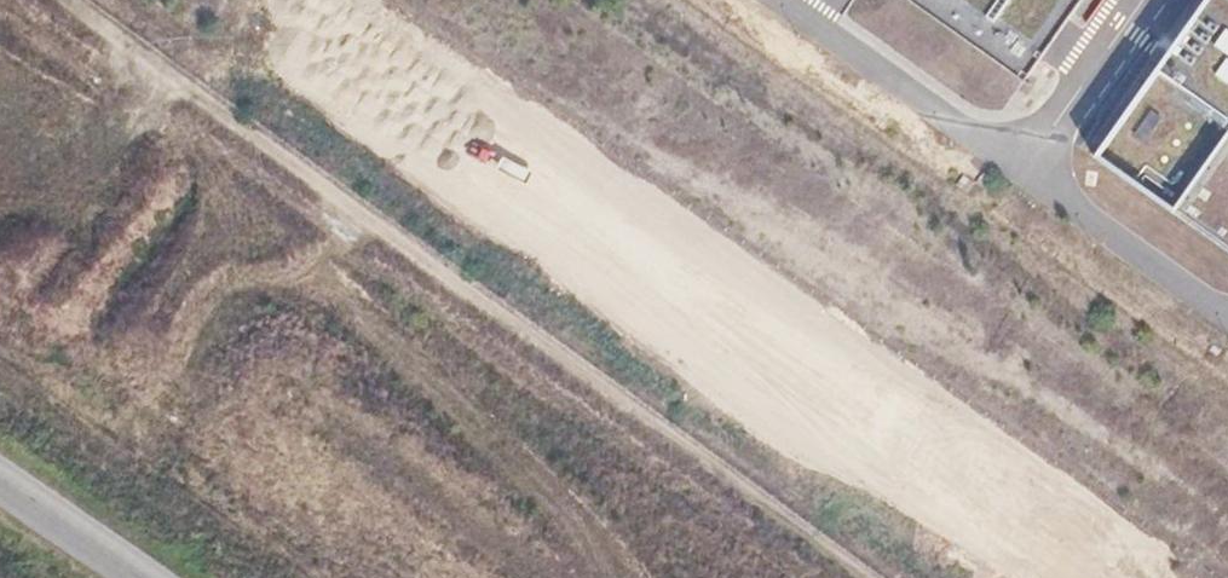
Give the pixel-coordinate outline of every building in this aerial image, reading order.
[(932,22),(903,0),(861,0),(850,15),(906,57),(932,22)] [(1069,0),(910,0),(1017,75),(1069,0)] [(1084,151),(1227,255),(1227,0),(1191,0),(1084,151)]
